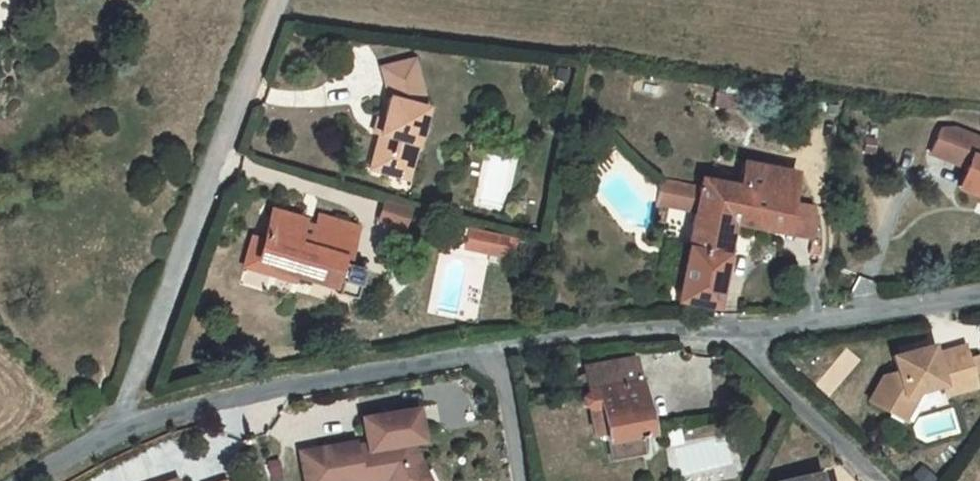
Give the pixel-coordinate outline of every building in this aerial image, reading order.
[(380,133),(370,168),(391,174),(396,156),(411,160),(426,107),(413,59),(382,67),(389,97),(383,119),(380,133)] [(377,118),(373,132),(380,133),(383,119),(377,118)] [(977,138),(953,128),(942,130),(932,154),(966,167),(965,170),(971,172),(964,189),(979,195),(979,139),(977,138)] [(391,174),(406,178),(411,160),(396,156),(391,174)] [(732,222),(785,233),(792,202),(798,173),(745,163),(740,186),(702,179),(700,186),(689,246),(677,300),(714,307),(732,222)] [(965,170),(958,186),(964,189),(971,172),(965,170)] [(700,186),(661,178),(657,202),(696,210),(700,186)] [(408,209),(384,202),(378,222),(403,228),(408,209)] [(812,206),(792,202),(785,233),(813,238),(817,216),(812,206)] [(273,210),(263,240),(258,259),(275,264),(272,274),(295,281),(298,270),(312,275),(311,280),(333,286),(335,280),(340,281),(337,294),(355,299),(364,269),(340,262),(342,257),(348,258),(357,228),(319,216),(316,227),(303,224),(304,219),(273,210)] [(515,238),(468,228),(464,248),(501,256),(503,246),(513,248),(515,238)] [(263,240),(253,236),(244,266),(272,274),(275,264),(258,259),(263,240)] [(934,354),(932,345),(893,356),(897,372),(884,376),(870,401),(894,414),(905,394),(921,390),(943,384),(946,394),(975,386),(972,373),(968,358),(964,346),(934,354)] [(968,358),(972,373),(979,371),(979,365),(978,356),(968,358)] [(639,383),(635,357),(583,367),(588,392),(587,392),(581,396),(582,406),(589,408),(594,434),(604,432),(606,439),(640,433),(649,432),(643,403),(637,403),(634,383),(639,383)] [(637,403),(643,403),(639,383),(634,383),(637,403)] [(921,390),(905,394),(894,414),(904,419),(921,390)] [(410,443),(423,441),(417,408),(362,418),(367,445),(355,446),(354,443),(320,448),(326,480),(408,480),(407,480),(424,472),(410,443)] [(640,433),(606,439),(610,460),(644,454),(640,433)] [(320,448),(301,452),(306,480),(326,480),(320,448)] [(424,472),(407,480),(408,480),(428,480),(424,472)] [(785,480),(821,480),(819,473),(785,480)]
